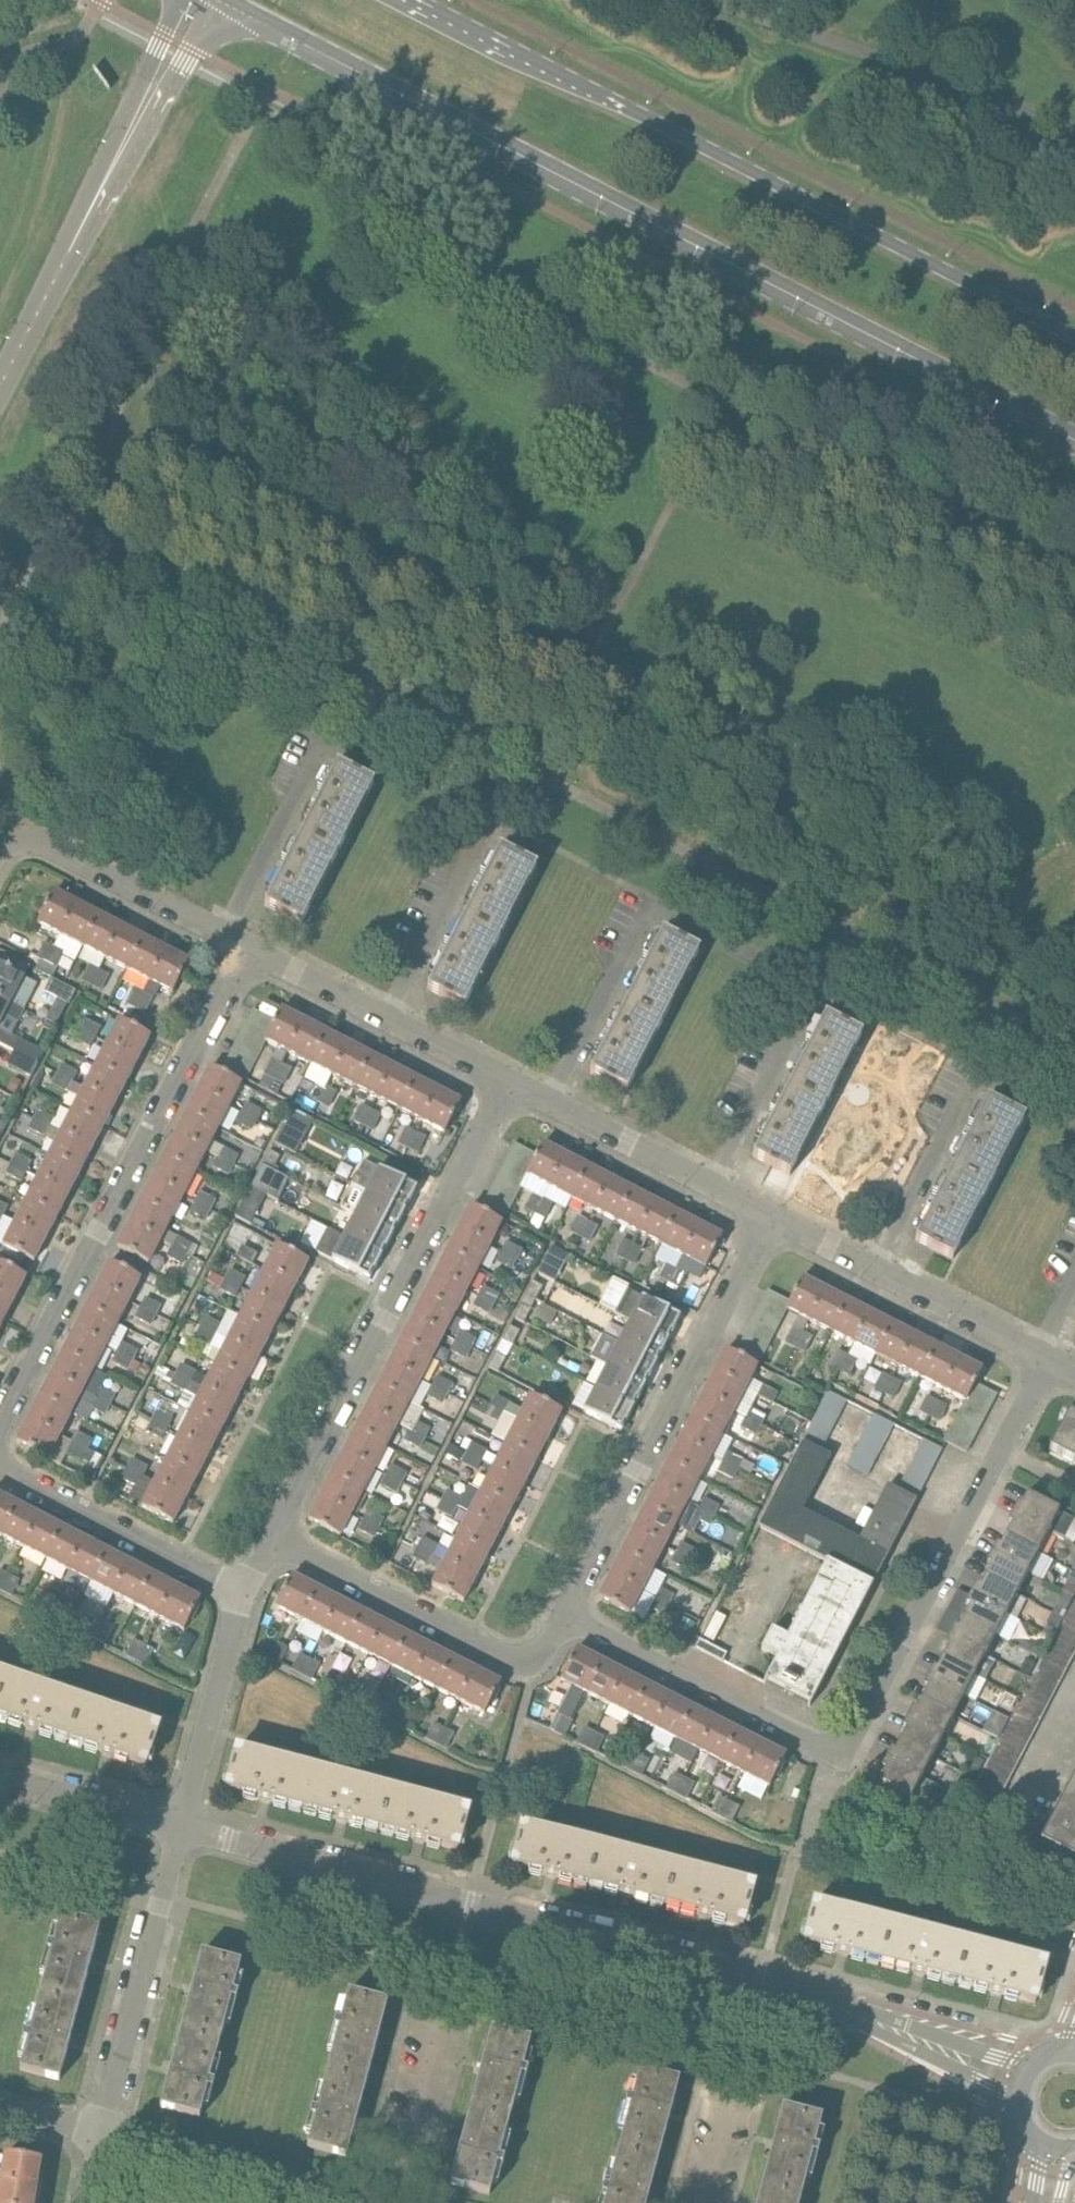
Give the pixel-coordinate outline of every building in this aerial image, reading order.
[(338,855),(356,820),(374,785),(337,766),(301,836),(338,855)] [(302,925),(320,890),(338,855),(301,836),(264,906),(302,925)] [(501,939),(519,903),(537,868),(500,849),(464,919),(501,939)] [(37,924),(60,936),(76,904),(53,892),(37,924)] [(60,936),(82,947),(99,915),(76,904),(60,936)] [(82,947),(105,959),(121,927),(99,915),(82,947)] [(465,1009),(483,974),(501,939),(464,919),(428,990),(465,1009)] [(105,959),(127,970),(144,938),(121,927),(105,959)] [(664,1022),(682,987),(700,952),(663,933),(626,1003),(664,1022)] [(127,970),(150,982),(166,950),(144,938),(127,970)] [(36,958),(47,963),(54,948),(44,942),(36,958)] [(47,963),(57,968),(65,953),(54,948),(47,963)] [(166,950),(150,982),(173,993),(189,961),(166,950)] [(81,981),(91,986),(99,971),(89,965),(81,981)] [(10,1004),(23,978),(0,966),(0,999),(10,1004)] [(91,986),(101,992),(109,976),(99,971),(91,986)] [(69,1004),(76,991),(51,978),(44,992),(69,1004)] [(125,1003),(135,1009),(143,993),(133,988),(125,1003)] [(135,1009),(145,1014),(153,999),(143,993),(135,1009)] [(0,999),(0,1025),(4,1017),(17,1023),(23,1011),(10,1004),(0,999)] [(627,1093),(646,1057),(664,1022),(626,1003),(590,1073),(627,1093)] [(275,1022),(253,1011),(247,1022),(269,1033),(275,1022)] [(303,1022),(281,1011),(275,1022),(269,1033),(265,1042),(278,1049),(265,1075),(273,1079),(281,1064),(287,1053),(303,1022)] [(826,1106),(844,1071),(862,1036),(825,1016),(789,1087),(826,1106)] [(79,1030),(96,1039),(101,1028),(85,1020),(79,1030)] [(107,1044),(138,1060),(150,1038),(118,1021),(107,1044)] [(269,1033),(247,1022),(240,1033),(263,1046),(265,1042),(269,1033)] [(303,1022),(287,1053),(298,1059),(310,1065),(326,1034),(303,1022)] [(74,1041),(90,1049),(96,1039),(79,1030),(74,1041)] [(263,1046),(240,1033),(235,1045),(257,1056),(263,1046)] [(326,1034),(310,1065),(305,1075),(317,1081),(327,1086),(332,1077),(348,1045),(326,1034)] [(13,1052),(37,1064),(44,1051),(20,1039),(13,1052)] [(95,1066),(127,1083),(138,1060),(107,1044),(95,1066)] [(257,1056),(235,1045),(229,1057),(251,1068),(257,1056)] [(332,1077),(354,1088),(371,1056),(348,1045),(332,1077)] [(31,1077),(37,1064),(13,1052),(6,1065),(31,1077)] [(354,1088),(377,1100),(393,1068),(371,1056),(354,1088)] [(251,1068),(229,1057),(223,1068),(245,1080),(251,1068)] [(56,1075),(72,1083),(78,1073),(62,1064),(56,1075)] [(273,1079),(281,1084),(284,1085),(292,1069),(281,1064),(273,1079)] [(83,1089),(115,1105),(127,1083),(95,1066),(83,1089)] [(197,1090),(230,1107),(242,1084),(209,1067),(197,1090)] [(377,1100),(399,1111),(416,1079),(393,1068),(377,1100)] [(51,1085),(67,1094),(72,1083),(56,1075),(51,1085)] [(399,1111),(422,1122),(438,1091),(416,1079),(399,1111)] [(318,1103),(327,1086),(317,1081),(308,1097),(318,1103)] [(327,1086),(318,1103),(329,1108),(337,1092),(327,1086)] [(790,1176),(808,1141),(826,1106),(789,1087),(752,1157),(790,1176)] [(72,1111),(104,1127),(115,1105),(83,1089),(72,1111)] [(186,1112),(219,1129),(230,1107),(197,1090),(186,1112)] [(438,1091),(422,1122),(444,1134),(461,1103),(438,1091)] [(989,1190),(1007,1155),(1025,1119),(988,1100),(951,1171),(989,1190)] [(240,1113),(256,1121),(261,1111),(245,1102),(240,1113)] [(352,1121),(363,1126),(371,1110),(360,1105),(352,1121)] [(33,1119),(50,1128),(55,1117),(39,1109),(33,1119)] [(274,1143),(295,1154),(313,1120),(292,1110),(274,1143)] [(363,1126),(373,1131),(381,1116),(371,1110),(363,1126)] [(60,1134),(92,1150),(104,1127),(72,1111),(60,1134)] [(207,1152),(218,1157),(223,1147),(212,1142),(219,1129),(186,1112),(174,1135),(207,1152)] [(235,1123),(251,1132),(256,1121),(240,1113),(235,1123)] [(28,1130),(45,1138),(50,1128),(33,1119),(28,1130)] [(408,1148),(417,1132),(406,1127),(398,1143),(408,1148)] [(417,1132),(408,1148),(418,1154),(427,1137),(417,1132)] [(49,1156),(80,1172),(92,1150),(60,1134),(49,1156)] [(162,1157),(195,1174),(207,1152),(174,1135),(162,1157)] [(537,1156),(514,1144),(508,1156),(531,1168),(537,1156)] [(531,1168),(526,1176),(549,1187),(565,1156),(543,1144),(537,1156),(531,1168)] [(239,1155),(223,1147),(218,1157),(234,1165),(239,1155)] [(262,1165),(272,1171),(280,1157),(270,1151),(262,1165)] [(10,1164),(27,1173),(32,1162),(15,1154),(10,1164)] [(37,1179),(69,1195),(80,1172),(49,1156),(37,1179)] [(531,1168),(508,1156),(503,1167),(526,1179),(526,1176),(531,1168)] [(549,1187),(571,1199),(588,1167),(565,1156),(549,1187)] [(151,1180),(184,1197),(195,1174),(162,1157),(151,1180)] [(234,1165),(218,1157),(213,1167),(229,1175),(234,1165)] [(367,1192),(404,1210),(408,1203),(409,1204),(417,1188),(363,1161),(351,1184),(367,1192)] [(5,1175),(21,1183),(27,1173),(10,1164),(5,1175)] [(266,1196),(275,1200),(286,1178),(272,1171),(262,1165),(250,1188),(266,1196)] [(526,1179),(503,1167),(497,1179),(519,1191),(526,1179)] [(588,1167),(571,1199),(594,1211),(610,1179),(588,1167)] [(952,1260),(971,1225),(989,1190),(951,1171),(915,1241),(952,1260)] [(25,1201),(57,1217),(69,1195),(37,1179),(25,1201)] [(594,1211),(616,1222),(633,1190),(610,1179),(594,1211)] [(139,1203),(172,1221),(184,1197),(151,1180),(139,1203)] [(519,1192),(497,1180),(490,1192),(512,1204),(519,1192)] [(235,1217),(250,1224),(266,1196),(250,1188),(235,1217)] [(616,1222),(639,1234),(655,1202),(633,1190),(616,1222)] [(194,1202),(210,1210),(215,1200),(199,1192),(194,1202)] [(356,1214),(392,1233),(396,1226),(397,1226),(405,1211),(404,1210),(367,1192),(356,1214)] [(512,1204),(490,1192),(484,1204),(506,1216),(512,1204)] [(535,1214),(543,1198),(533,1193),(525,1209),(535,1214)] [(543,1198),(535,1214),(546,1219),(554,1204),(543,1198)] [(14,1223),(46,1240),(57,1217),(25,1201),(14,1223)] [(4,1217),(9,1207),(0,1202),(0,1216),(4,1217)] [(189,1212),(205,1221),(210,1210),(194,1202),(189,1212)] [(639,1234),(661,1245),(678,1213),(655,1202),(639,1234)] [(128,1224),(172,1247),(178,1237),(166,1231),(172,1221),(139,1203),(128,1224)] [(458,1229),(490,1246),(502,1223),(470,1207),(458,1229)] [(661,1245),(662,1246),(684,1257),(700,1225),(678,1213),(661,1245)] [(344,1237),(381,1255),(384,1248),(386,1249),(394,1233),(392,1233),(356,1214),(344,1237)] [(570,1232),(580,1237),(588,1221),(578,1216),(570,1232)] [(580,1237),(590,1242),(598,1226),(588,1221),(580,1237)] [(46,1240),(14,1223),(2,1246),(34,1262),(46,1240)] [(161,1242),(128,1225),(116,1248),(149,1265),(161,1242)] [(700,1225),(684,1257),(706,1268),(722,1237),(700,1225)] [(382,1256),(381,1255),(344,1237),(327,1229),(316,1252),(368,1279),(373,1271),(374,1271),(382,1256)] [(447,1252),(478,1268),(490,1246),(458,1229),(447,1252)] [(193,1245),(178,1237),(172,1247),(188,1255),(193,1245)] [(614,1255),(625,1260),(633,1244),(623,1239),(614,1255)] [(500,1252),(517,1260),(522,1250),(506,1242),(500,1252)] [(625,1260),(635,1266),(643,1250),(633,1244),(625,1260)] [(264,1270),(296,1286),(308,1262),(276,1246),(264,1270)] [(188,1255),(172,1247),(166,1257),(182,1265),(188,1255)] [(236,1258),(252,1266),(258,1254),(241,1247),(236,1258)] [(543,1262),(553,1268),(560,1254),(550,1249),(543,1262)] [(435,1274),(467,1291),(478,1268),(447,1252),(435,1274)] [(511,1270),(517,1260),(500,1252),(495,1262),(511,1270)] [(97,1286),(129,1302),(140,1280),(108,1263),(97,1286)] [(14,1300),(26,1278),(0,1264),(0,1293),(14,1300)] [(677,1269),(666,1264),(659,1277),(670,1283),(677,1269)] [(670,1283),(679,1288),(686,1274),(677,1269),(670,1283)] [(224,1280),(241,1289),(246,1278),(229,1270),(224,1280)] [(252,1294),(283,1310),(296,1286),(264,1270),(252,1294)] [(424,1297),(455,1313),(467,1291),(435,1274),(424,1297)] [(824,1290),(803,1279),(792,1299),(786,1311),(808,1322),(824,1290)] [(219,1291),(235,1299),(241,1289),(224,1280),(219,1291)] [(526,1296),(536,1301),(543,1287),(533,1282),(526,1296)] [(85,1308),(117,1325),(129,1302),(97,1286),(85,1308)] [(478,1297),(493,1305),(499,1295),(483,1287),(478,1297)] [(792,1299),(769,1287),(762,1300),(786,1312),(786,1311),(792,1299)] [(631,1321),(668,1339),(671,1332),(673,1333),(681,1317),(627,1290),(615,1313),(631,1321)] [(824,1290),(808,1322),(831,1334),(847,1301),(824,1290)] [(3,1323),(14,1300),(0,1293),(0,1321),(3,1323)] [(239,1317),(271,1334),(283,1310),(252,1294),(239,1317)] [(412,1319),(444,1336),(455,1313),(424,1297),(412,1319)] [(472,1307),(488,1315),(493,1305),(478,1297),(472,1307)] [(139,1308),(155,1317),(160,1306),(144,1298),(139,1308)] [(786,1312),(762,1300),(756,1313),(779,1325),(786,1312)] [(831,1334),(853,1345),(870,1313),(847,1301),(831,1334)] [(514,1318),(524,1324),(531,1310),(521,1305),(514,1318)] [(74,1331),(106,1347),(117,1325),(85,1308),(74,1331)] [(134,1319),(150,1327),(155,1317),(139,1308),(134,1319)] [(779,1325),(756,1313),(749,1326),(773,1337),(779,1325)] [(853,1345),(876,1357),(892,1324),(870,1313),(853,1345)] [(200,1327),(216,1336),(221,1325),(205,1317),(200,1327)] [(227,1341),(259,1357),(271,1334),(239,1317),(227,1341)] [(400,1342),(432,1358),(444,1336),(412,1319),(400,1342)] [(620,1343),(656,1361),(660,1355),(661,1355),(669,1340),(668,1339),(631,1321),(620,1343)] [(876,1357),(898,1368),(915,1336),(892,1324),(876,1357)] [(795,1348),(804,1330),(794,1325),(785,1343),(795,1348)] [(773,1337),(749,1326),(743,1338),(766,1350),(773,1337)] [(195,1338),(211,1346),(216,1336),(200,1327),(195,1338)] [(503,1341),(513,1346),(520,1332),(510,1327),(503,1341)] [(795,1348),(805,1354),(815,1335),(804,1330),(795,1348)] [(62,1353),(94,1370),(106,1347),(74,1331),(62,1353)] [(455,1342),(470,1349),(475,1339),(461,1331),(455,1342)] [(898,1368),(921,1380),(937,1347),(915,1336),(898,1368)] [(766,1350),(743,1338),(737,1349),(761,1361),(766,1350)] [(215,1365),(247,1381),(259,1357),(227,1341),(215,1365)] [(488,1368),(499,1373),(513,1346),(503,1341),(488,1368)] [(116,1353),(132,1361),(138,1351),(122,1342),(116,1353)] [(389,1364),(421,1380),(432,1358),(400,1342),(389,1364)] [(450,1352),(465,1360),(470,1349),(455,1342),(450,1352)] [(608,1365),(645,1384),(648,1377),(649,1378),(658,1362),(656,1361),(620,1343),(608,1365)] [(921,1380),(943,1391),(960,1359),(937,1347),(921,1380)] [(829,1366),(839,1371),(847,1355),(837,1350),(829,1366)] [(714,1373),(746,1389),(757,1367),(726,1351),(714,1373)] [(51,1376),(82,1392),(94,1370),(62,1353),(51,1376)] [(111,1363),(127,1371),(132,1361),(116,1353),(111,1363)] [(839,1371),(850,1376),(858,1360),(847,1355),(839,1371)] [(981,1372),(960,1359),(943,1391),(964,1402),(981,1372)] [(377,1386),(409,1403),(421,1380),(389,1364),(377,1386)] [(175,1375),(192,1384),(197,1373),(180,1365),(175,1375)] [(203,1389),(234,1405),(247,1381),(215,1365),(203,1389)] [(597,1388),(633,1406),(637,1400),(638,1400),(646,1384),(645,1384),(608,1365),(597,1388)] [(703,1396),(734,1412),(746,1389),(714,1373),(703,1396)] [(874,1389),(884,1394),(892,1379),(882,1373),(874,1389)] [(170,1386),(186,1394),(192,1384),(175,1375),(170,1386)] [(39,1398),(71,1415),(82,1392),(51,1376),(39,1398)] [(431,1387),(447,1395),(452,1384),(437,1376),(431,1387)] [(884,1394),(894,1399),(902,1384),(892,1379),(884,1394)] [(997,1395),(975,1384),(972,1392),(969,1397),(991,1407),(997,1395)] [(761,1385),(757,1395),(772,1403),(777,1393),(761,1385)] [(366,1409),(397,1425),(409,1403),(377,1386),(366,1409)] [(93,1398),(109,1406),(115,1395),(98,1387),(93,1398)] [(426,1397),(442,1405),(447,1395),(431,1387),(426,1397)] [(633,1406),(597,1388),(584,1412),(621,1430),(625,1422),(626,1423),(634,1407),(633,1406)] [(190,1413),(222,1429),(234,1405),(203,1389),(190,1413)] [(777,1658),(764,1684),(765,1684),(767,1682),(809,1704),(808,1706),(810,1707),(942,1450),(924,1441),(898,1492),(887,1486),(859,1541),(803,1512),(831,1457),(820,1451),(846,1401),(828,1391),(758,1527),(826,1562),(787,1638),(772,1630),(761,1650),(777,1658)] [(491,1406),(507,1415),(512,1404),(496,1396),(491,1406)] [(518,1420),(550,1436),(562,1412),(530,1396),(518,1420)] [(691,1418),(723,1434),(734,1412),(703,1396),(691,1418)] [(919,1412),(929,1417),(937,1401),(927,1396),(919,1412)] [(984,1419),(991,1407),(969,1397),(961,1407),(984,1419)] [(28,1421),(59,1437),(71,1415),(39,1398),(28,1421)] [(88,1408),(104,1416),(109,1406),(93,1398),(88,1408)] [(929,1417),(939,1422),(947,1407),(937,1401),(929,1417)] [(485,1416),(502,1425),(507,1415),(491,1406),(485,1416)] [(978,1432),(984,1419),(961,1407),(954,1420),(978,1432)] [(745,1418),(761,1425),(766,1416),(750,1408),(745,1418)] [(354,1431),(386,1448),(397,1425),(366,1409),(354,1431)] [(151,1422),(167,1431),(173,1420),(156,1412),(151,1422)] [(178,1436),(210,1453),(222,1429),(190,1413),(178,1436)] [(846,1467),(867,1477),(894,1425),(874,1415),(846,1467)] [(1074,1465),(1074,1419),(1069,1415),(1050,1452),(1074,1465)] [(680,1441),(711,1457),(723,1434),(691,1418),(680,1441)] [(761,1425),(745,1418),(740,1428),(756,1436),(761,1425)] [(506,1443),(537,1460),(550,1436),(518,1420),(506,1443)] [(972,1443),(978,1432),(954,1420),(949,1430),(972,1443)] [(59,1437),(28,1421),(16,1443),(48,1460),(59,1437)] [(408,1431),(424,1439),(430,1429),(414,1421),(408,1431)] [(146,1433),(162,1441),(167,1431),(151,1422),(146,1433)] [(972,1443),(949,1430),(943,1441),(967,1453),(972,1443)] [(71,1441),(87,1449),(92,1440),(76,1431),(71,1441)] [(342,1454),(374,1470),(386,1448),(354,1431),(342,1454)] [(403,1441),(419,1450),(424,1439),(408,1431),(403,1441)] [(166,1460),(197,1477),(210,1453),(178,1436),(166,1460)] [(65,1452),(81,1461),(87,1449),(71,1441),(65,1452)] [(668,1463),(700,1480),(711,1457),(680,1441),(668,1463)] [(466,1454),(482,1462),(488,1452),(471,1443),(466,1454)] [(494,1467),(525,1484),(537,1460),(506,1443),(494,1467)] [(722,1463),(738,1471),(743,1460),(728,1452),(722,1463)] [(331,1476),(363,1493),(374,1470),(342,1454),(331,1476)] [(461,1464),(477,1472),(482,1462),(466,1454),(461,1464)] [(127,1469),(143,1478),(148,1467),(132,1459),(127,1469)] [(153,1484),(185,1500),(197,1477),(166,1460),(153,1484)] [(656,1486),(688,1502),(700,1480),(668,1463),(656,1486)] [(733,1480),(738,1471),(722,1463),(717,1472),(733,1480)] [(385,1476),(401,1484),(407,1473),(391,1465),(385,1476)] [(481,1491),(513,1507),(525,1484),(494,1467),(481,1491)] [(121,1480),(138,1488),(143,1478),(127,1469),(121,1480)] [(319,1499),(351,1515),(363,1493),(331,1476),(319,1499)] [(380,1486),(396,1494),(401,1484),(385,1476),(380,1486)] [(185,1500),(153,1484),(141,1508),(173,1524),(185,1500)] [(645,1508),(677,1525),(688,1502),(656,1486),(645,1508)] [(441,1501),(458,1509),(463,1499),(447,1490),(441,1501)] [(469,1515),(501,1531),(513,1507),(481,1491),(469,1515)] [(1016,1517),(1048,1534),(1059,1512),(1027,1495),(1016,1517)] [(15,1504),(0,1496),(0,1532),(15,1504)] [(699,1508),(714,1516),(719,1506),(704,1498),(699,1508)] [(351,1515),(319,1499),(308,1521),(339,1537),(351,1515)] [(436,1511),(453,1519),(458,1509),(441,1501),(436,1511)] [(21,1547),(38,1516),(15,1504),(0,1532),(0,1536),(21,1547)] [(633,1531),(665,1547),(677,1525),(645,1508),(633,1531)] [(694,1518),(709,1526),(714,1516),(699,1508),(694,1518)] [(362,1520),(378,1529),(384,1518),(368,1510),(362,1520)] [(457,1539),(488,1555),(501,1531),(469,1515),(457,1539)] [(21,1547),(45,1559),(61,1528),(38,1516),(21,1547)] [(1005,1538),(1037,1555),(1048,1534),(1016,1517),(1005,1538)] [(373,1539),(378,1529),(362,1520),(357,1530),(373,1539)] [(45,1559),(68,1571),(84,1540),(61,1528),(45,1559)] [(622,1554),(653,1570),(665,1547),(633,1531),(622,1554)] [(417,1548),(433,1557),(439,1547),(422,1538),(417,1548)] [(993,1561),(1025,1577),(1037,1555),(1005,1538),(993,1561)] [(444,1562),(476,1579),(488,1555),(457,1539),(444,1562)] [(68,1571),(91,1583),(107,1552),(84,1540),(68,1571)] [(676,1553),(691,1560),(696,1550),(681,1543),(676,1553)] [(428,1567),(433,1557),(417,1548),(412,1558),(428,1567)] [(91,1583),(114,1595),(131,1564),(107,1552),(91,1583)] [(671,1563),(686,1570),(691,1560),(676,1553),(671,1563)] [(610,1576),(642,1592),(653,1570),(622,1554),(610,1576)] [(984,1579),(1016,1596),(1025,1577),(993,1561),(984,1579)] [(476,1579),(444,1562),(432,1586),(464,1603),(476,1579)] [(114,1595),(137,1607),(154,1575),(131,1564),(114,1595)] [(1,1591),(10,1575),(0,1570),(0,1591),(1,1591)] [(1,1591),(11,1597),(20,1581),(10,1575),(1,1591)] [(137,1607),(161,1619),(177,1587),(154,1575),(137,1607)] [(276,1607),(299,1619),(315,1588),(292,1576),(276,1607)] [(642,1592),(610,1576),(599,1599),(630,1615),(642,1592)] [(972,1601),(1004,1618),(1016,1596),(984,1579),(972,1601)] [(177,1587),(161,1619),(184,1631),(200,1600),(177,1587)] [(653,1597),(668,1605),(673,1595),(658,1587),(653,1597)] [(299,1619),(322,1631),(338,1599),(315,1588),(299,1619)] [(36,1609),(46,1614),(54,1598),(44,1593),(36,1609)] [(1052,1610),(1062,1615),(1071,1600),(1060,1594),(1052,1610)] [(648,1607),(663,1615),(668,1605),(653,1597),(648,1607)] [(46,1614),(56,1620),(64,1604),(54,1598),(46,1614)] [(322,1631),(345,1643),(361,1611),(338,1599),(322,1631)] [(962,1621),(994,1637),(1004,1618),(972,1601),(962,1621)] [(1069,1606),(1063,1618),(1074,1624),(1074,1609),(1069,1606)] [(345,1643),(368,1655),(385,1623),(361,1611),(345,1643)] [(81,1633),(91,1638),(100,1622),(89,1617),(81,1633)] [(1063,1618),(1059,1624),(1057,1630),(1074,1639),(1074,1624),(1063,1618)] [(951,1642),(983,1659),(994,1637),(962,1621),(951,1642)] [(91,1638),(101,1643),(110,1627),(100,1622),(91,1638)] [(368,1655),(392,1667),(408,1635),(385,1623),(368,1655)] [(1074,1654),(1074,1639),(1057,1630),(1052,1639),(1051,1642),(1074,1654)] [(392,1667),(415,1679),(431,1647),(408,1635),(392,1667)] [(125,1656),(135,1661),(143,1645),(133,1640),(125,1656)] [(940,1664),(972,1680),(983,1659),(951,1642),(940,1664)] [(1069,1666),(1074,1654),(1051,1642),(1045,1653),(1069,1666)] [(269,1659),(280,1664),(288,1649),(277,1643),(269,1659)] [(135,1661),(146,1666),(154,1650),(143,1645),(135,1661)] [(415,1679),(438,1691),(454,1659),(431,1647),(415,1679)] [(572,1686),(584,1692),(600,1661),(577,1649),(560,1680),(572,1686)] [(1063,1678),(1069,1666),(1045,1653),(1038,1665),(1063,1678)] [(291,1670),(302,1675),(310,1659),(299,1654),(291,1670)] [(302,1675),(312,1680),(320,1665),(310,1659),(302,1675)] [(438,1691),(461,1702),(478,1671),(454,1659),(438,1691)] [(584,1692),(607,1704),(623,1673),(600,1661),(584,1692)] [(930,1683),(962,1700),(972,1680),(940,1664),(930,1683)] [(1057,1689),(1063,1678),(1038,1665),(1032,1677),(1057,1689)] [(478,1671),(461,1702),(485,1714),(501,1683),(478,1671)] [(607,1704),(630,1716),(646,1685),(623,1673),(607,1704)] [(70,1741),(83,1703),(7,1677),(0,1698),(0,1717),(70,1741)] [(336,1693),(347,1698),(355,1682),(344,1677),(336,1693)] [(1051,1701),(1057,1689),(1032,1677),(1026,1689),(1051,1701)] [(347,1698),(357,1703),(365,1688),(355,1682),(347,1698)] [(919,1705),(951,1721),(962,1700),(930,1683),(919,1705)] [(630,1716),(653,1728),(670,1696),(646,1685),(630,1716)] [(584,1692),(572,1686),(556,1716),(562,1718),(569,1722),(584,1692)] [(1045,1713),(1051,1701),(1026,1689),(1020,1700),(1045,1713)] [(653,1728),(677,1740),(693,1708),(670,1696),(653,1728)] [(381,1716),(392,1721),(400,1706),(390,1700),(381,1716)] [(1014,1712),(1038,1725),(1045,1713),(1020,1700),(1014,1712)] [(70,1741),(108,1754),(146,1767),(159,1729),(83,1703),(70,1741)] [(909,1725),(940,1741),(951,1721),(919,1705),(909,1725)] [(392,1721),(402,1727),(410,1711),(400,1706),(392,1721)] [(677,1740),(700,1752),(716,1720),(693,1708),(677,1740)] [(1032,1736),(1038,1725),(1014,1712),(1008,1724),(1032,1736)] [(555,1732),(565,1737),(572,1723),(569,1722),(562,1718),(555,1732)] [(700,1752),(723,1764),(739,1732),(716,1720),(700,1752)] [(426,1739),(437,1744),(444,1728),(434,1723),(426,1739)] [(1002,1735),(1026,1748),(1032,1736),(1008,1724),(1002,1735)] [(898,1746),(930,1762),(940,1741),(909,1725),(898,1746)] [(576,1743),(586,1749),(595,1733),(584,1727),(576,1743)] [(437,1744),(447,1749),(455,1734),(444,1728),(437,1744)] [(723,1764),(746,1776),(763,1744),(739,1732),(723,1764)] [(586,1749),(597,1754),(605,1738),(595,1733),(586,1749)] [(1020,1760),(1026,1748),(1002,1735),(996,1747),(1020,1760)] [(763,1744),(746,1776),(769,1788),(786,1756),(763,1744)] [(888,1766),(919,1782),(930,1762),(898,1746),(888,1766)] [(990,1759),(1014,1772),(1020,1760),(996,1747),(990,1759)] [(226,1790),(303,1810),(314,1771),(237,1750),(226,1790)] [(621,1766),(631,1772),(639,1756),(629,1750),(621,1766)] [(631,1772),(641,1777),(650,1761),(639,1756),(631,1772)] [(1008,1783),(1014,1772),(990,1759),(984,1771),(1008,1783)] [(910,1799),(919,1782),(888,1766),(879,1783),(910,1799)] [(303,1810),(381,1831),(391,1791),(314,1771),(303,1810)] [(1002,1795),(1008,1783),(984,1771),(977,1782),(1002,1795)] [(666,1790),(676,1795),(685,1779),(674,1774),(666,1790)] [(1040,1844),(1074,1862),(1074,1775),(1040,1844)] [(676,1795),(686,1800),(695,1784),(685,1779),(676,1795)] [(996,1807),(1002,1795),(977,1782),(971,1794),(996,1807)] [(381,1831),(419,1841),(457,1851),(468,1812),(391,1791),(381,1831)] [(990,1818),(996,1807),(971,1794),(965,1806),(990,1818)] [(711,1813),(721,1818),(730,1802),(719,1797),(711,1813)] [(721,1818),(731,1823),(740,1807),(730,1802),(721,1818)] [(513,1865),(589,1885),(599,1847),(523,1827),(513,1865)] [(589,1885),(666,1905),(676,1867),(599,1847),(589,1885)] [(666,1905),(704,1915),(743,1926),(752,1888),(676,1867),(666,1905)] [(803,1943),(881,1963),(891,1923),(814,1903),(803,1943)] [(80,2004),(90,1965),(100,1926),(61,1916),(53,1945),(48,1943),(46,1951),(51,1953),(40,1993),(80,2004)] [(881,1963),(958,1984),(968,1944),(891,1923),(881,1963)] [(958,1984),(996,1994),(1035,2004),(1046,1964),(968,1944),(958,1984)] [(220,2041),(231,2002),(231,2000),(236,2002),(238,1994),(233,1993),(241,1964),(201,1953),(181,2030),(220,2041)] [(367,2080),(378,2041),(388,2003),(348,1992),(340,2021),(336,2020),(334,2028),(338,2029),(328,2069),(367,2080)] [(59,2081),(70,2042),(80,2004),(40,1993),(29,2034),(25,2032),(22,2040),(27,2042),(20,2071),(59,2081)] [(209,2081),(210,2080),(220,2041),(181,2030),(160,2108),(200,2119),(207,2089),(212,2091),(214,2083),(209,2081)] [(510,2118),(520,2079),(521,2077),(526,2079),(528,2071),(523,2069),(531,2040),(491,2030),(470,2107),(510,2118)] [(347,2158),(357,2119),(367,2080),(328,2069),(317,2110),(312,2109),(310,2117),(315,2118),(307,2147),(347,2158)] [(659,2158),(669,2119),(679,2080),(640,2070),(632,2099),(627,2097),(625,2105),(630,2107),(619,2147),(659,2158)] [(499,2158),(500,2157),(510,2118),(470,2107),(450,2185),(489,2195),(497,2166),(502,2168),(504,2160),(499,2158)] [(802,2195),(812,2157),(812,2155),(817,2156),(819,2148),(814,2147),(822,2118),(782,2108),(762,2185),(802,2195)] [(648,2196),(659,2158),(619,2147),(608,2188),(603,2186),(601,2194),(606,2196),(604,2202),(647,2202),(648,2196)] [(39,2179),(42,2162),(4,2156),(2,2173),(0,2183),(0,2202),(35,2202),(36,2197),(39,2179)] [(802,2195),(762,2185),(757,2202),(800,2202),(802,2195)]
